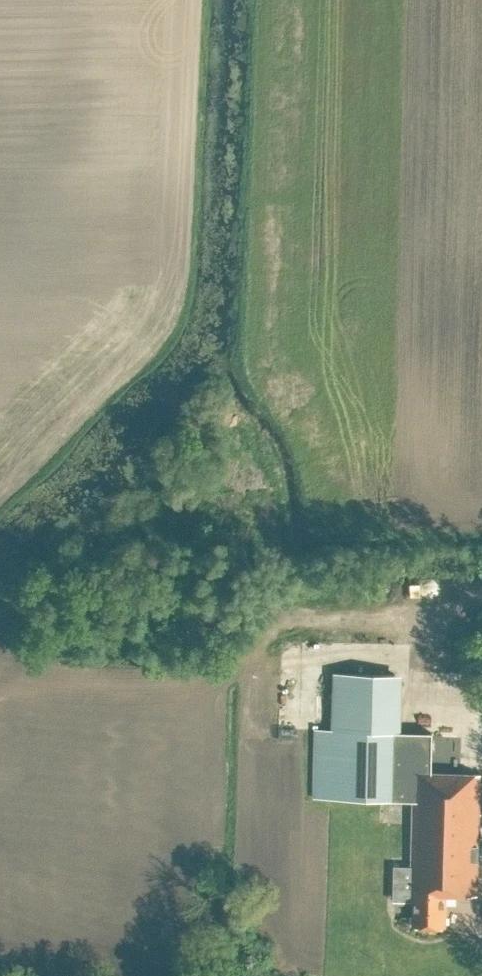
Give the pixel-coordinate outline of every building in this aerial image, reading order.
[(388,799),(414,799),(415,770),(433,771),(434,731),(316,728),(315,798),(388,799)] [(415,770),(414,799),(413,864),(395,864),(394,891),(412,891),(412,898),(415,898),(414,923),(446,924),(447,893),(478,893),(481,772),(433,771),(415,770)]
